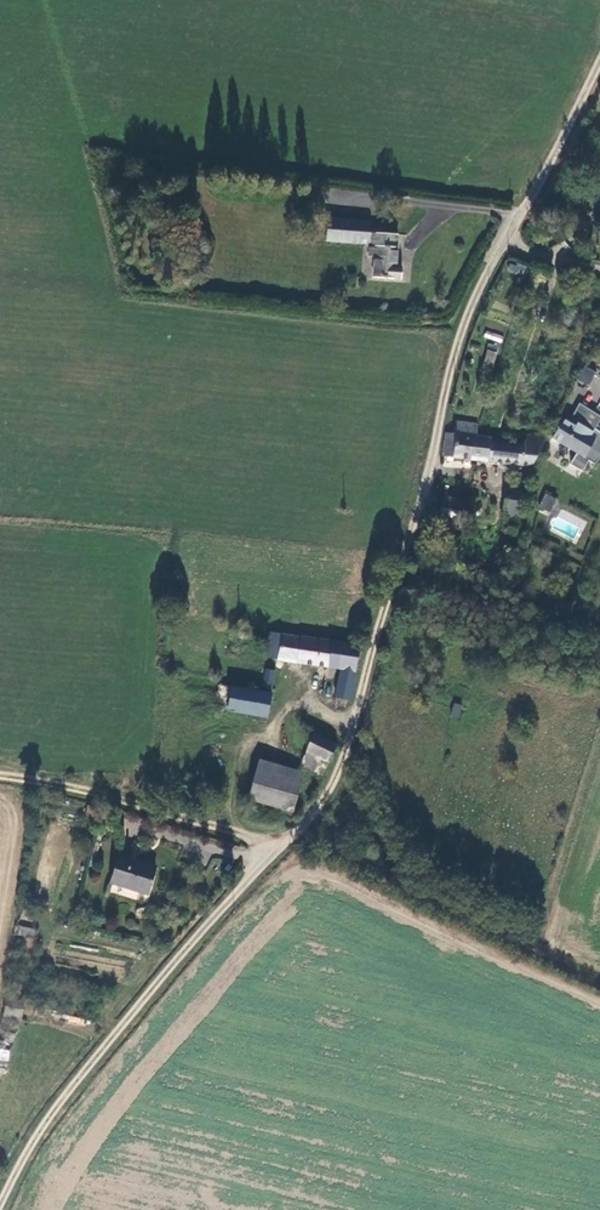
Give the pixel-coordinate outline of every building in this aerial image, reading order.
[(356,220),(325,217),(323,239),(355,241),(356,220)] [(396,247),(397,234),(371,231),(371,222),(361,221),(359,241),(369,242),(368,253),(375,253),(372,277),(401,279),(402,267),(396,266),(397,247),(396,247)] [(509,262),(507,271),(524,275),(526,267),(509,262)] [(485,330),(483,337),(501,344),(503,336),(485,330)] [(490,371),(496,353),(488,351),(483,369),(490,371)] [(585,366),(578,380),(588,385),(596,372),(585,366)] [(588,407),(579,401),(570,417),(579,422),(588,407)] [(563,417),(552,436),(576,451),(569,462),(581,470),(588,459),(594,463),(595,462),(596,460),(597,459),(598,458),(599,457),(599,456),(599,429),(599,430),(595,427),(597,423),(599,419),(599,415),(588,407),(579,422),(570,417),(568,421),(563,417)] [(477,436),(478,425),(455,422),(453,434),(446,433),(443,456),(475,460),(477,436)] [(490,437),(477,436),(475,460),(516,464),(532,465),(547,436),(530,433),(526,444),(490,441),(490,437)] [(523,491),(506,488),(503,512),(520,515),(523,491)] [(558,500),(547,495),(540,508),(551,514),(558,500)] [(444,497),(441,515),(464,520),(467,502),(444,497)] [(479,513),(470,506),(469,507),(468,509),(467,511),(468,514),(470,516),(472,516),(474,517),(475,516),(476,516),(478,515),(479,513)] [(335,697),(347,700),(350,700),(357,672),(355,672),(359,646),(317,639),(269,632),(267,646),(278,647),(277,659),(277,660),(287,661),(340,673),(337,685),(334,697),(335,697)] [(266,657),(277,659),(278,647),(267,646),(266,657)] [(254,682),(263,684),(265,670),(257,668),(254,682)] [(263,684),(262,688),(272,690),(275,671),(265,669),(265,670),(263,684)] [(321,698),(333,700),(337,685),(324,682),(321,698)] [(216,707),(227,709),(231,688),(220,686),(216,707)] [(231,687),(231,688),(227,709),(227,710),(267,717),(271,693),(231,687)] [(346,707),(347,700),(335,697),(335,704),(346,707)] [(454,703),(450,716),(458,719),(462,705),(454,703)] [(314,734),(306,751),(328,762),(337,745),(314,734)] [(329,767),(305,755),(300,769),(323,780),(329,767)] [(289,813),(298,785),(257,771),(247,799),(289,813)] [(140,834),(138,814),(125,815),(126,835),(140,834)] [(205,836),(203,844),(222,849),(224,842),(205,836)] [(147,897),(155,867),(119,855),(110,884),(147,897)] [(34,937),(36,929),(18,925),(16,934),(34,937)] [(0,1053),(0,1059),(8,1061),(10,1051),(1,1049),(0,1053)]
